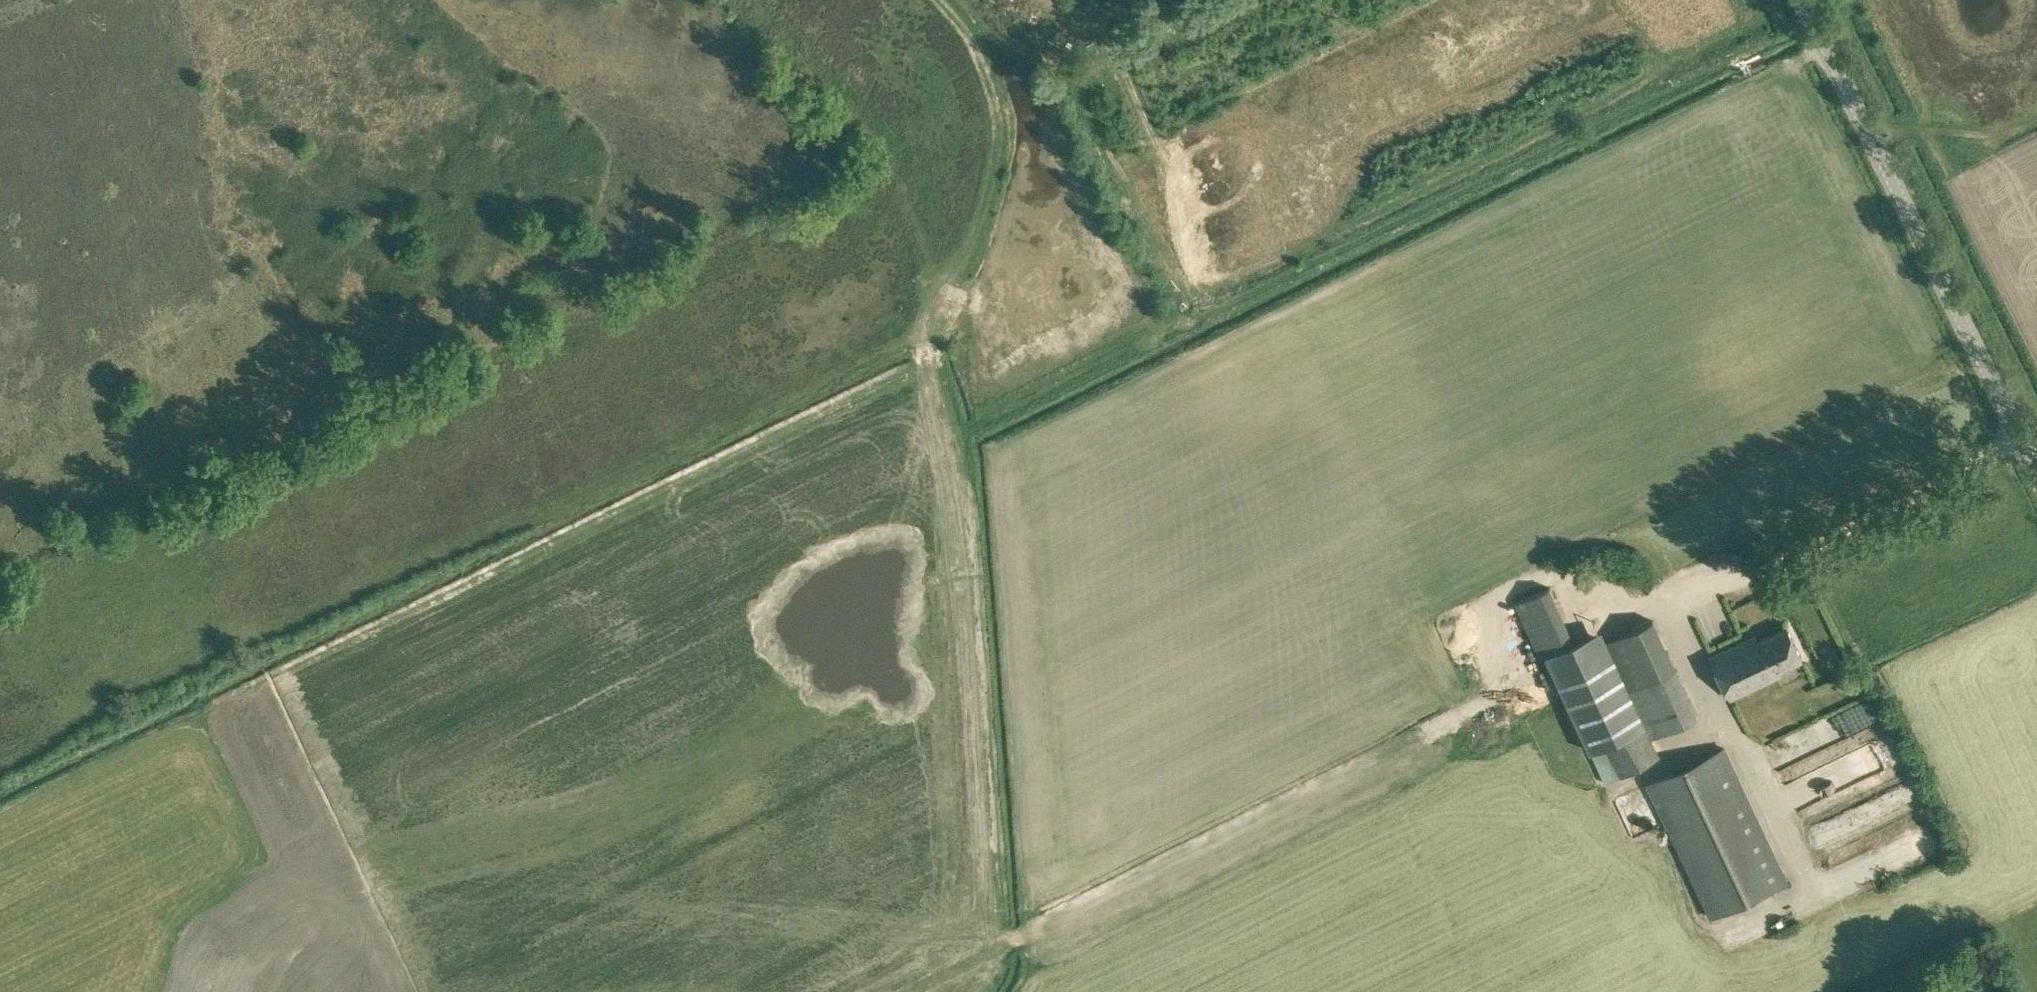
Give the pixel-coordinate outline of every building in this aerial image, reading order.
[(1517,603),(1598,784),(1619,775),(1620,778),(1662,759),(1652,737),(1699,717),(1678,669),(1676,670),(1655,621),(1606,643),(1601,631),(1576,642),(1542,568),(1524,576),(1533,596),(1517,603)] [(1712,656),(1732,699),(1777,677),(1757,635),(1712,656)] [(1649,784),(1712,917),(1788,881),(1725,748),(1649,784)] [(1876,794),(1865,799),(1879,826),(1889,821),(1876,794)]
